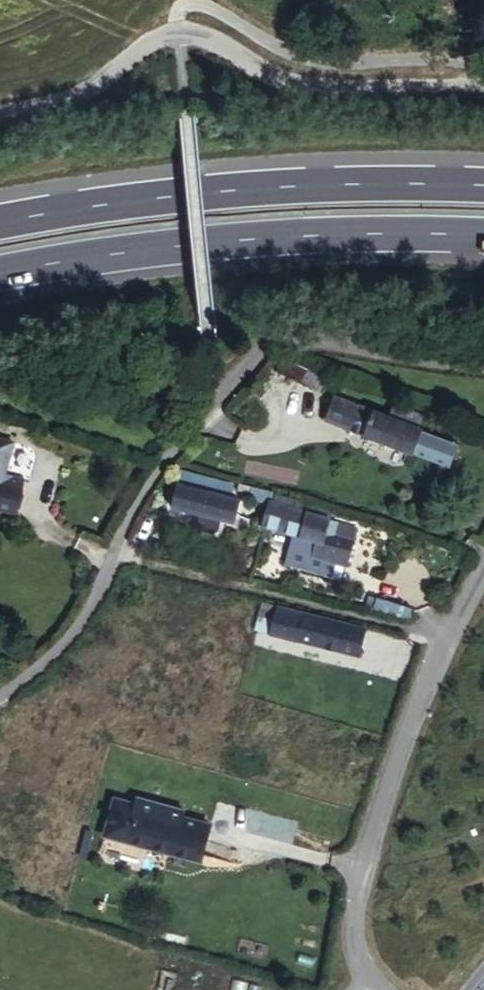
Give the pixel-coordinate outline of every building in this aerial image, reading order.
[(304,366),(281,358),(277,372),(299,381),(304,366)] [(336,393),(325,419),(344,426),(409,452),(421,426),(336,393)] [(459,442),(421,426),(409,452),(447,468),(459,442)] [(0,476),(0,503),(19,508),(27,484),(0,476)] [(182,479),(176,505),(235,521),(241,497),(182,479)] [(274,493),(254,487),(252,496),(271,502),(273,496),(274,494),(274,493)] [(273,496),(271,502),(331,519),(333,511),(274,494),(273,496)] [(271,502),(263,525),(293,533),(325,541),(328,530),(331,519),(271,502)] [(325,541),(293,533),(284,561),(335,575),(339,560),(350,563),(361,525),(339,519),(335,532),(328,530),(325,541)] [(339,560),(335,575),(346,578),(350,563),(339,560)] [(375,598),(372,609),(407,618),(410,607),(375,598)] [(386,632),(267,601),(260,624),(364,649),(366,646),(380,650),(386,632)] [(179,806),(131,793),(129,801),(106,795),(95,832),(196,859),(207,822),(177,814),(179,806)]
